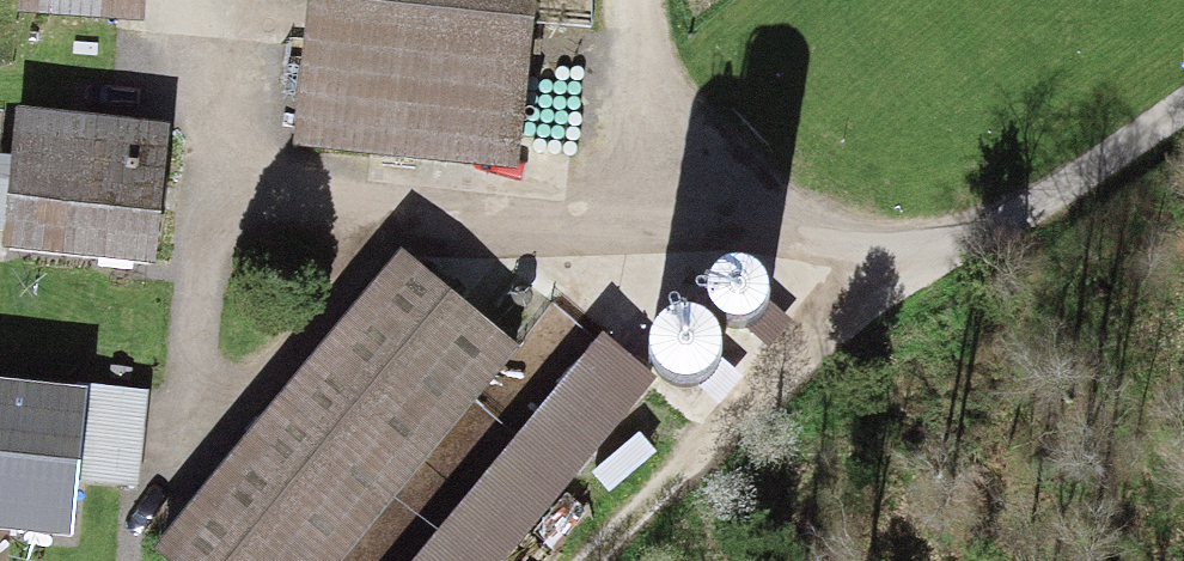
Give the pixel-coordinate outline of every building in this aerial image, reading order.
[(18,22),(145,30),(146,0),(19,0),(18,22)] [(537,0),(310,0),(295,155),(519,177),(537,0)] [(157,274),(170,129),(17,114),(12,165),(0,164),(0,259),(157,274)] [(405,260),(154,560),(353,560),(523,357),(405,260)] [(604,342),(423,560),(513,560),(658,386),(604,342)] [(152,393),(77,386),(76,399),(0,392),(0,542),(74,549),(80,487),(142,493),(152,393)]
